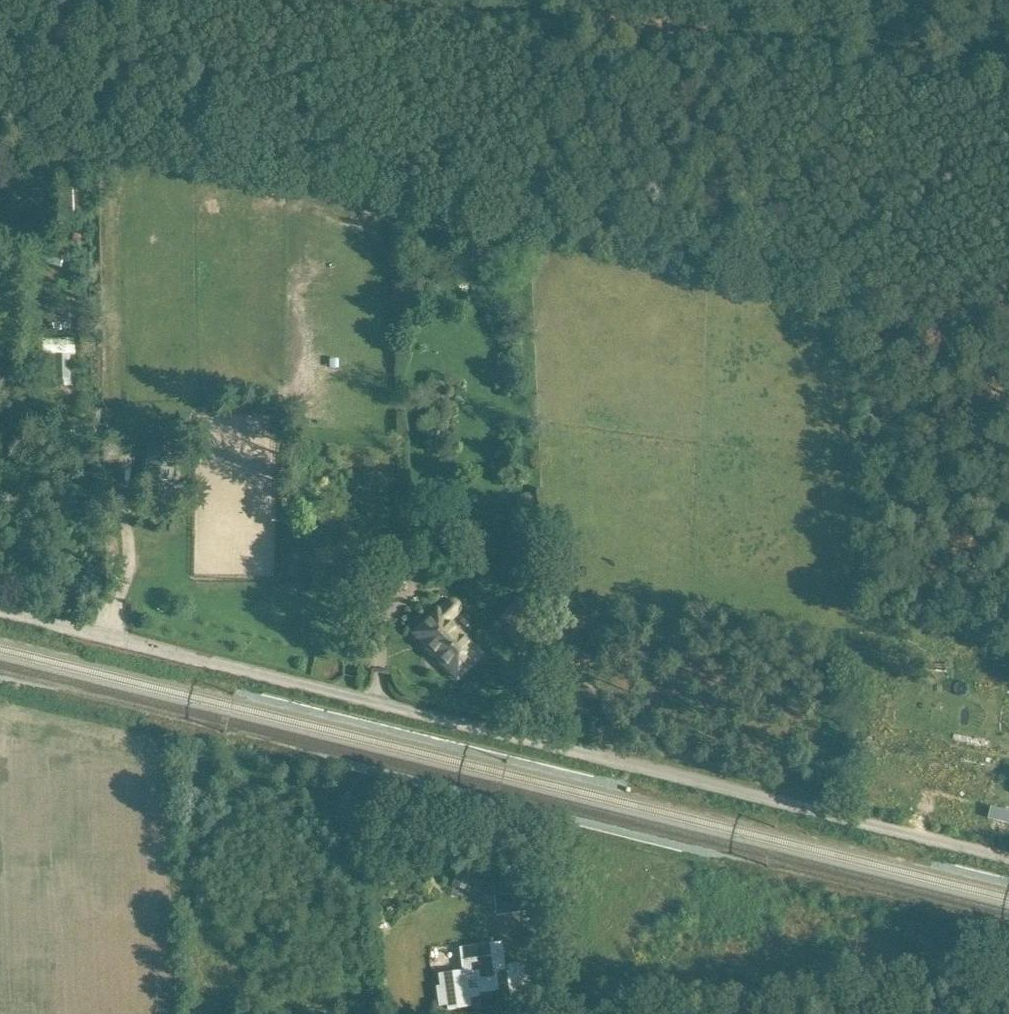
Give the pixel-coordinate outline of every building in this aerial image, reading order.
[(399,592),(399,573),(376,573),(375,580),(375,592),(399,592)] [(480,656),(466,641),(449,623),(459,615),(460,612),(461,608),(461,605),(459,602),(457,599),(454,598),(450,598),(446,599),(444,601),(435,609),(437,611),(414,634),(457,678),(480,656)] [(992,808),(989,820),(1008,825),(1008,812),(992,808)] [(463,852),(450,888),(466,894),(479,858),(463,852)] [(503,970),(501,950),(500,944),(459,949),(461,961),(462,961),(464,972),(439,975),(441,988),(437,989),(439,1005),(448,1004),(448,1010),(470,1007),(468,990),(478,989),(479,993),(496,990),(494,971),(503,970)] [(509,996),(511,996),(539,992),(534,966),(525,967),(525,962),(505,964),(509,996)]
